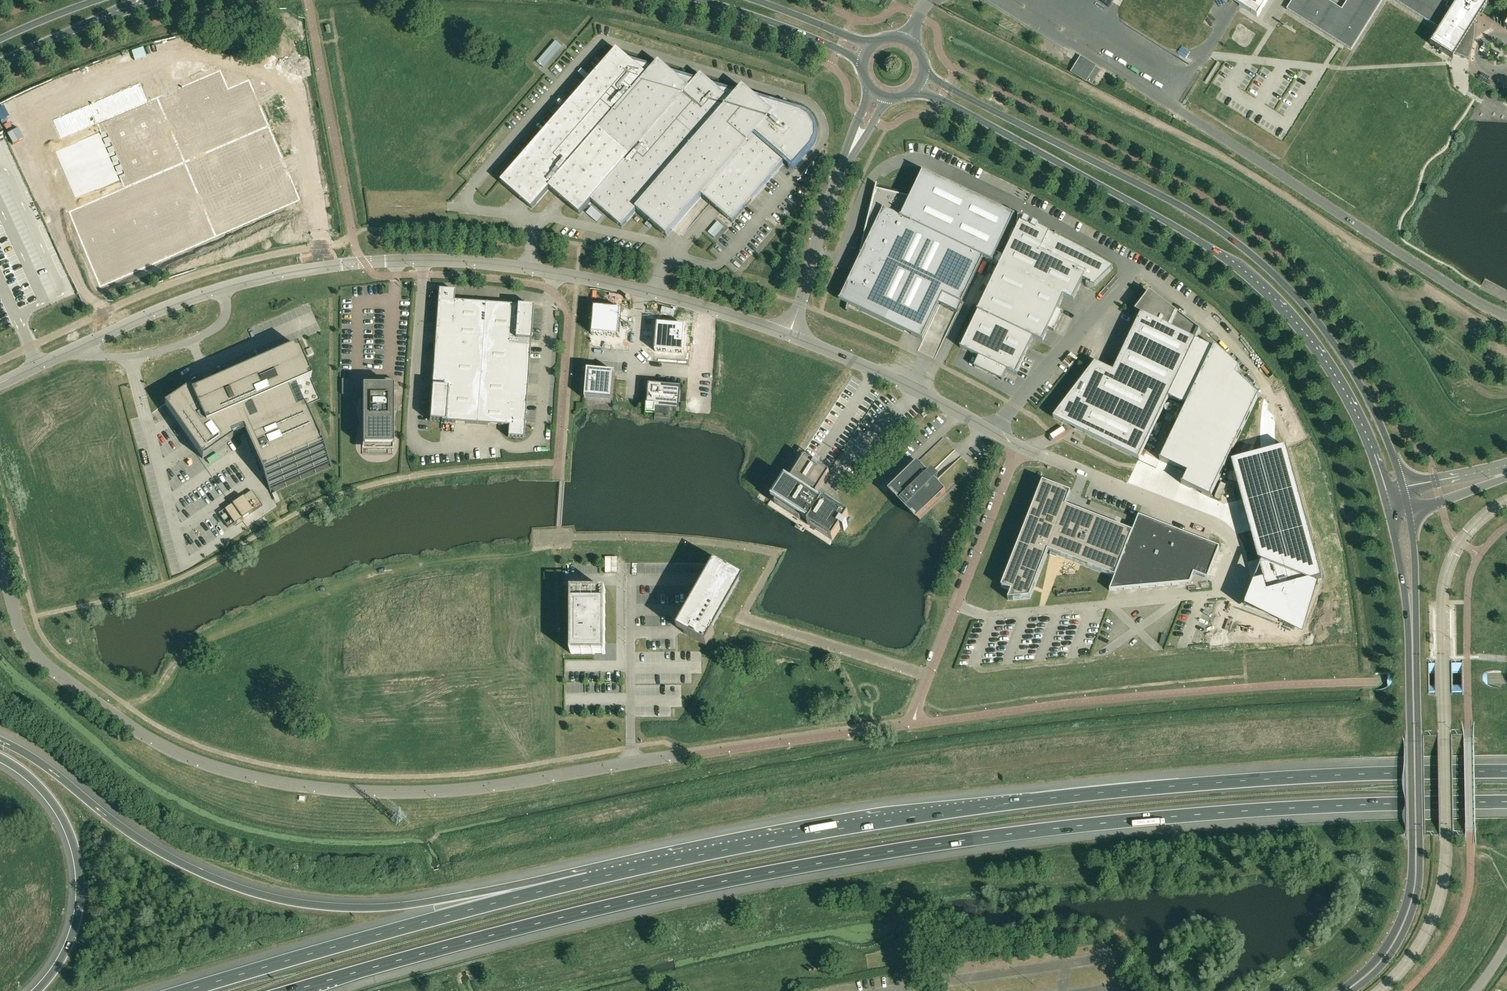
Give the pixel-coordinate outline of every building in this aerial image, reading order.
[(1268,0),(1231,0),(1243,8),(1257,17),(1268,0)] [(1287,9),(1351,50),(1382,0),(1348,0),(1342,9),(1327,0),(1292,0),(1287,9)] [(1440,29),(1430,44),(1453,58),(1453,57),(1448,54),(1450,52),(1453,53),(1455,54),(1462,57),(1469,59),(1470,56),(1471,53),(1471,51),(1472,49),(1472,46),(1473,44),(1473,41),(1474,37),(1474,35),(1474,33),(1474,29),(1474,25),(1474,24),(1478,18),(1489,0),(1458,0),(1451,10),(1446,7),(1448,3),(1448,2),(1447,3),(1442,0),(1394,0),(1440,29)] [(697,80),(696,82),(674,75),(659,62),(653,69),(632,63),(617,49),(501,182),(532,209),(549,188),(580,215),(591,201),(622,227),(637,210),(667,237),(702,196),(732,222),(785,161),(793,168),(810,148),(813,144),(815,139),(815,133),(815,128),(812,123),(809,119),(805,115),(800,113),(785,100),(780,105),(781,105),(780,107),(758,100),(743,87),(738,92),(739,92),(738,94),(716,88),(701,74),(696,79),(697,80)] [(1086,81),(1095,67),(1082,58),(1073,73),(1086,81)] [(1101,70),(1095,67),(1086,81),(1092,85),(1101,70)] [(43,123),(33,127),(33,128),(43,123),(51,142),(52,143),(82,130),(82,129),(87,127),(114,191),(68,211),(100,285),(301,199),(249,78),(228,87),(220,69),(147,100),(145,95),(146,94),(140,81),(43,123)] [(839,299),(839,300),(848,304),(846,311),(847,311),(849,305),(904,331),(923,340),(923,339),(922,339),(939,303),(957,312),(962,303),(962,304),(963,303),(962,302),(983,258),(991,262),(992,262),(999,266),(999,265),(1000,266),(1005,257),(997,253),(1014,217),(1015,218),(1015,217),(922,172),(922,173),(923,174),(914,193),(913,193),(911,198),(876,189),(878,184),(876,184),(871,205),(857,265),(855,270),(840,299),(839,299)] [(1111,270),(1082,254),(1083,253),(1078,251),(1057,241),(1058,239),(1054,237),(1053,238),(1049,236),(1049,235),(1050,236),(1051,235),(1019,218),(1018,219),(1022,221),(1005,257),(1000,266),(999,265),(999,266),(1000,267),(979,311),(978,311),(977,312),(978,312),(962,347),(961,347),(960,348),(979,357),(974,367),(975,367),(976,366),(1002,379),(1001,380),(1002,380),(1007,370),(1017,375),(1017,374),(1016,373),(1033,338),(1043,343),(1043,342),(1042,342),(1049,329),(1054,332),(1054,331),(1053,330),(1061,313),(1062,314),(1063,313),(1058,310),(1064,297),(1074,302),(1074,301),(1073,301),(1083,281),(1094,286),(1111,270)] [(437,305),(432,388),(431,388),(431,391),(429,421),(441,421),(441,422),(444,423),(444,422),(508,426),(508,437),(524,438),(525,426),(526,423),(525,423),(531,340),(532,337),(531,337),(533,307),(521,306),(521,305),(518,305),(518,306),(454,302),(455,291),(439,290),(438,301),(437,301),(437,305)] [(1135,311),(1141,314),(1113,371),(1095,363),(1088,372),(1057,412),(1053,418),(1075,429),(1139,459),(1168,398),(1186,407),(1161,459),(1160,459),(1159,460),(1187,473),(1184,480),(1183,483),(1182,483),(1181,484),(1190,488),(1191,488),(1190,488),(1191,488),(1202,493),(1201,493),(1211,498),(1211,497),(1210,496),(1258,397),(1258,398),(1259,397),(1235,375),(1238,370),(1239,369),(1214,346),(1213,347),(1214,348),(1196,340),(1200,331),(1159,299),(1149,292),(1135,311)] [(594,307),(592,335),(619,337),(621,310),(594,307)] [(658,324),(656,351),(684,354),(686,326),(658,324)] [(202,458),(202,459),(232,438),(244,432),(271,494),(272,493),(269,486),(328,461),(331,467),(332,467),(305,406),(319,399),(310,378),(311,378),(309,373),(299,350),(296,345),(219,379),(201,387),(198,388),(195,384),(195,383),(194,382),(164,403),(164,404),(165,404),(202,457),(202,458)] [(616,372),(588,370),(585,397),(613,399),(616,372)] [(342,379),(342,394),(352,394),(352,379),(342,379)] [(381,386),(362,386),(362,446),(393,446),(393,379),(381,379),(381,386)] [(657,384),(648,383),(647,392),(648,392),(647,404),(647,406),(646,413),(655,414),(656,410),(679,412),(681,387),(657,385),(657,384)] [(1252,602),(1280,613),(1282,606),(1295,612),(1307,582),(1321,578),(1287,453),(1233,467),(1263,580),(1260,581),(1252,602)] [(830,545),(833,541),(836,535),(838,533),(840,529),(844,532),(848,527),(844,524),(846,520),(848,517),(849,516),(824,500),(822,503),(814,498),(830,474),(829,473),(820,467),(822,463),(817,460),(815,464),(805,458),(804,458),(800,455),(768,505),(830,545)] [(946,493),(918,464),(891,490),(897,496),(919,519),(946,493)] [(1008,600),(1030,598),(1033,589),(1048,551),(1051,553),(1050,555),(1056,558),(1057,555),(1115,577),(1109,591),(1190,583),(1194,574),(1207,579),(1219,547),(1139,516),(1132,532),(1075,510),(1076,507),(1069,505),(1068,507),(1066,506),(1071,493),(1064,490),(1043,482),(1001,587),(1011,591),(1008,600)] [(225,509),(234,523),(261,505),(251,491),(225,509)] [(605,573),(617,573),(618,557),(606,557),(605,573)] [(715,563),(684,618),(677,630),(707,646),(714,632),(711,631),(739,581),(727,574),(729,570),(715,563)] [(571,654),(605,654),(606,590),(571,590),(571,654)]
